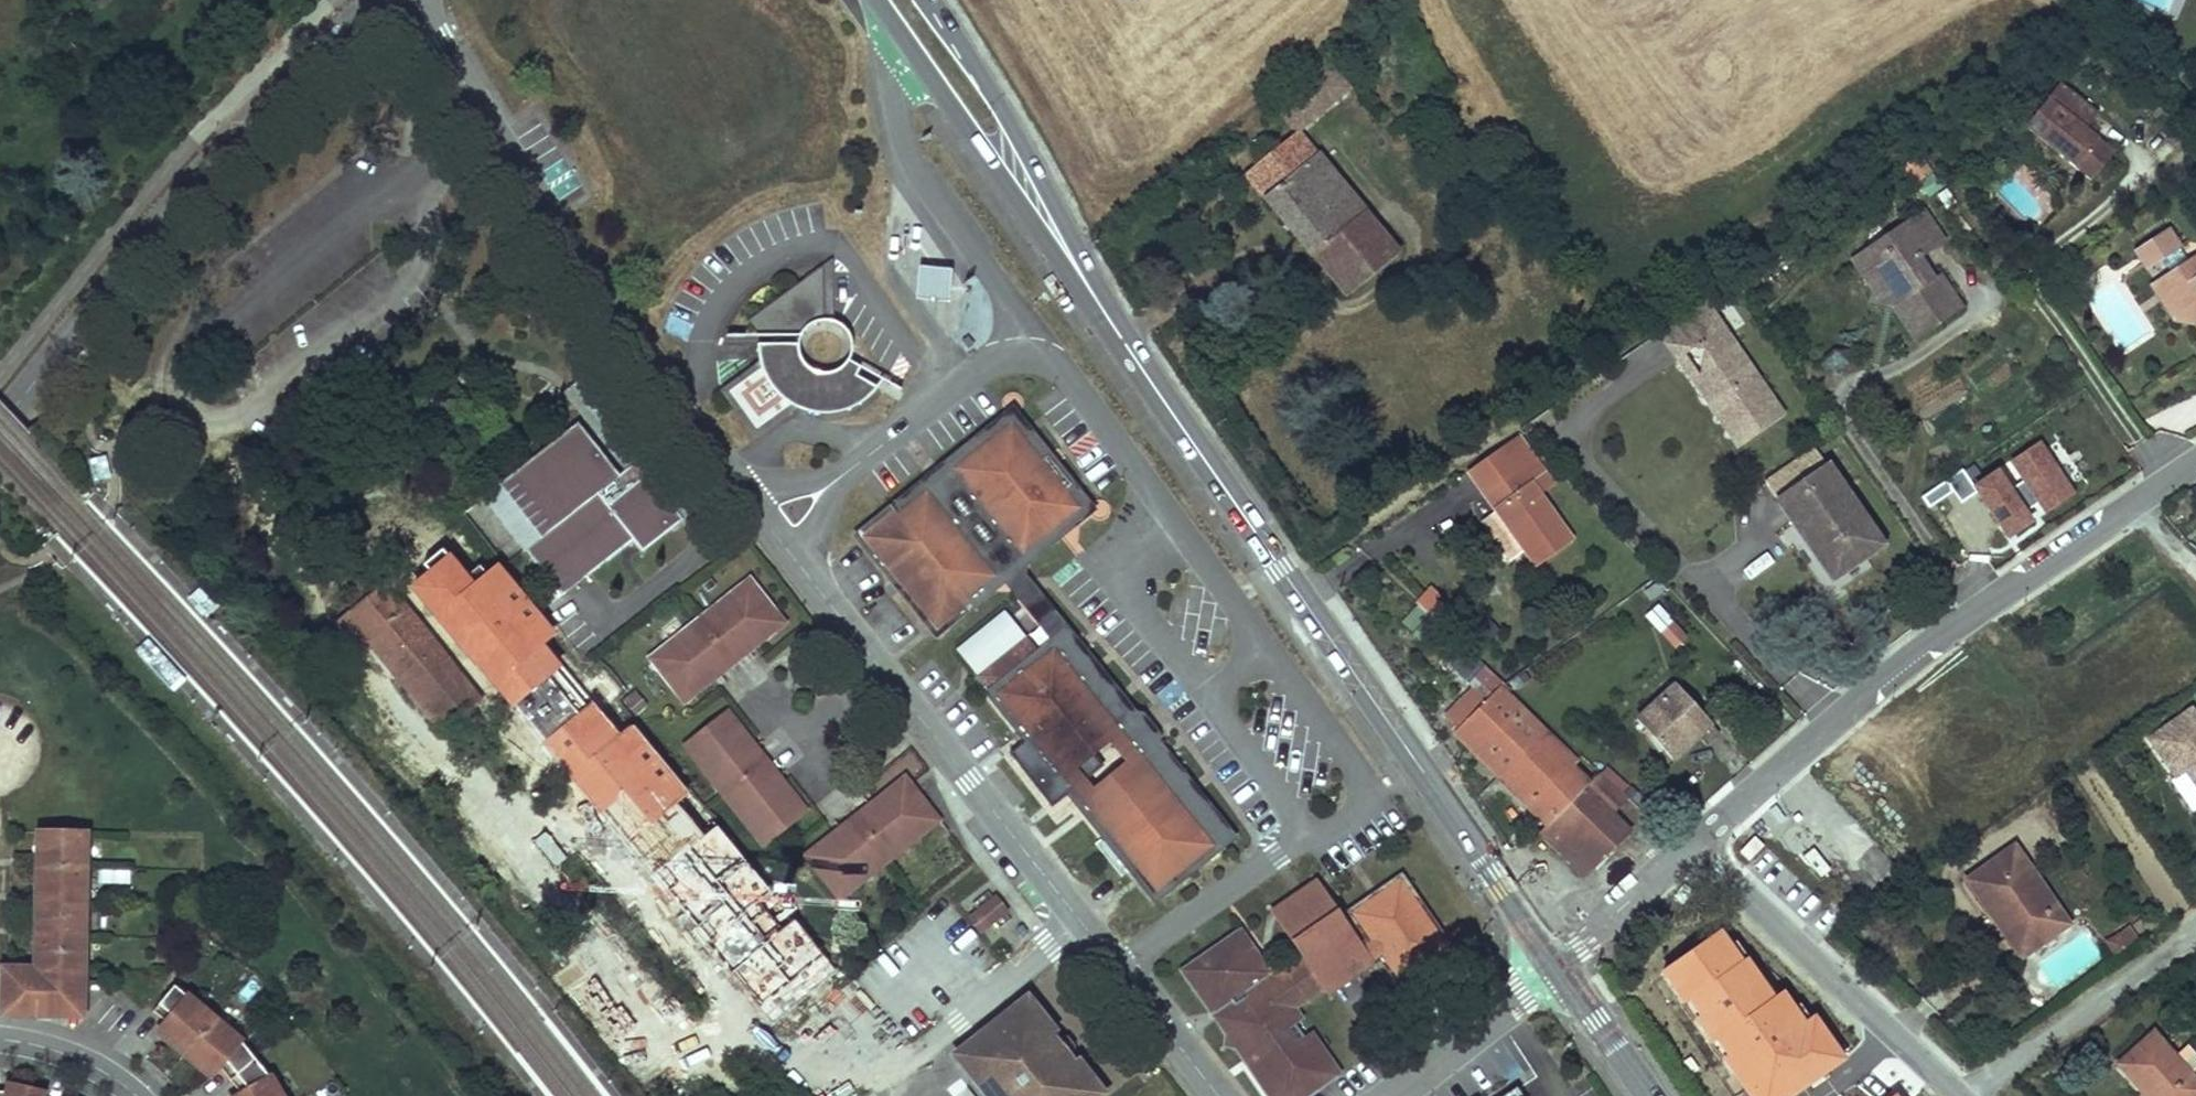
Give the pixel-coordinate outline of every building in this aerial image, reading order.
[(1330,65),(1278,108),(1292,126),(1299,128),(1349,87),(1330,65)] [(2060,82),(2024,127),(2091,180),(2114,151),(2085,128),(2098,112),(2060,82)] [(1293,134),(1245,173),(1313,256),(1364,213),(1300,136),(1293,134)] [(1940,273),(1932,279),(1924,284),(1914,270),(1919,258),(1945,241),(1923,209),(1886,234),(1894,245),(1884,252),(1866,248),(1862,270),(1875,273),(1872,289),(1895,294),(1900,293),(1904,300),(1893,306),(1915,340),(1963,309),(1940,273)] [(1364,213),(1313,256),(1346,296),(1397,254),(1364,213)] [(2133,251),(2146,270),(2160,261),(2169,275),(2164,278),(2179,300),(2174,322),(2195,325),(2195,266),(2192,260),(2189,262),(2166,229),(2133,251)] [(1868,245),(1866,248),(1884,252),(1894,245),(1886,234),(1868,245)] [(1932,279),(1919,258),(1914,270),(1924,284),(1932,279)] [(1423,260),(1419,264),(1434,282),(1438,279),(1423,260)] [(951,265),(919,264),(918,297),(950,298),(951,265)] [(764,338),(806,338),(807,336),(811,330),(818,326),(826,324),(829,323),(829,267),(753,323),(764,338)] [(2150,286),(2174,322),(2179,300),(2164,278),(2150,286)] [(1895,294),(1872,289),(1870,301),(1893,306),(1904,300),(1900,293),(1895,294)] [(1755,383),(1761,380),(1707,300),(1697,307),(1713,330),(1718,327),(1755,383)] [(1780,407),(1761,380),(1755,383),(1718,327),(1713,330),(1697,307),(1661,332),(1678,358),(1700,343),(1707,354),(1699,390),(1703,397),(1705,397),(1719,397),(1724,406),(1721,408),(1724,412),(1718,416),(1731,435),(1745,426),(1751,436),(1772,421),(1768,415),(1780,407)] [(803,346),(764,346),(764,351),(764,357),(765,364),(766,371),(734,394),(761,431),(795,407),(802,411),(812,414),(821,416),(834,416),(843,415),(854,412),(866,405),(874,399),(880,392),(859,378),(865,368),(853,360),(850,365),(848,367),(845,370),(842,372),(839,373),(836,374),(831,375),(827,375),(820,374),(817,372),(814,370),(811,368),(808,364),(805,360),(803,354),(803,346)] [(1719,397),(1705,397),(1718,416),(1724,412),(1721,408),(1724,406),(1719,397)] [(1768,415),(1772,421),(1784,414),(1780,407),(1768,415)] [(1009,572),(1018,566),(1088,510),(1012,414),(935,477),(895,510),(970,604),(1002,578),(1009,572)] [(643,554),(684,521),(637,463),(620,477),(614,470),(578,425),(500,487),(541,540),(527,551),(564,598),(634,542),(643,554)] [(1745,426),(1731,435),(1738,445),(1751,436),(1745,426)] [(1465,468),(1484,494),(1533,565),(1571,539),(1540,495),(1566,478),(1521,429),(1465,468)] [(1811,437),(1759,472),(1777,498),(1829,463),(1811,437)] [(2040,514),(2075,495),(2044,437),(2008,456),(2040,514)] [(93,479),(110,475),(105,452),(88,456),(93,479)] [(2008,537),(2037,518),(1999,463),(1971,482),(2008,537)] [(1834,470),(1782,505),(1831,579),(1883,545),(1834,470)] [(936,631),(970,604),(895,510),(861,537),(936,631)] [(340,595),(352,610),(386,583),(374,568),(340,595)] [(750,580),(716,607),(723,616),(738,605),(734,600),(754,585),(750,580)] [(404,664),(394,672),(411,693),(450,662),(390,587),(392,586),(388,581),(386,583),(352,610),(337,622),(362,653),(372,645),(381,637),(404,664)] [(1437,621),(1453,604),(1430,583),(1415,600),(1437,621)] [(684,702),(704,686),(699,680),(715,668),(719,674),(750,650),(745,644),(761,632),(765,637),(784,623),(754,585),(734,600),(738,605),(723,616),(716,607),(685,631),(693,641),(677,653),(674,647),(653,664),(684,702)] [(193,594),(188,599),(203,615),(209,610),(214,605),(199,588),(193,594)] [(1659,601),(1644,613),(1672,649),(1687,637),(1659,601)] [(1038,622),(1053,643),(1056,641),(1122,724),(1135,715),(1052,610),(1038,622)] [(650,659),(653,664),(674,647),(677,653),(693,641),(685,631),(650,659)] [(1463,645),(1488,667),(1500,654),(1476,631),(1463,645)] [(750,650),(765,637),(761,632),(745,644),(750,650)] [(372,645),(394,672),(404,664),(381,637),(372,645)] [(976,675),(990,692),(1038,655),(1024,637),(976,675)] [(185,680),(147,639),(140,645),(134,650),(173,692),(178,686),(185,680)] [(990,692),(1056,777),(1122,724),(1056,641),(1053,643),(1038,655),(990,692)] [(481,701),(450,662),(411,693),(443,732),(481,701)] [(704,686),(719,674),(715,668),(699,680),(704,686)] [(1446,718),(1457,729),(1489,697),(1478,686),(1446,718)] [(1677,686),(1637,721),(1670,758),(1696,735),(1706,745),(1719,733),(1677,686)] [(1453,732),(1546,826),(1549,824),(1584,788),(1564,770),(1570,764),(1573,761),(1497,690),(1489,697),(1457,729),(1453,732)] [(2194,706),(2157,731),(2147,738),(2170,772),(2165,776),(2195,820),(2195,709),(2194,706)] [(1051,788),(1058,798),(1154,723),(1147,713),(1141,710),(1137,714),(1135,715),(1122,724),(1056,777),(1053,780),(1051,788)] [(735,737),(742,732),(726,712),(689,741),(705,761),(710,757),(722,772),(712,780),(735,809),(744,802),(757,818),(752,822),(767,839),(804,810),(789,791),(782,796),(770,781),(777,776),(754,747),(747,752),(735,737)] [(1154,723),(1058,798),(1065,807),(1068,808),(1075,809),(1081,807),(1146,755),(1219,848),(1233,837),(1160,743),(1162,742),(1163,735),(1162,731),(1154,723)] [(754,747),(742,732),(735,737),(747,752),(754,747)] [(684,745),(712,780),(722,772),(710,757),(705,761),(689,741),(684,745)] [(1146,755),(1081,807),(1106,839),(1097,845),(1121,876),(1131,869),(1155,900),(1219,848),(1146,755)] [(1589,784),(1570,764),(1564,770),(1584,788),(1589,784)] [(1584,788),(1549,824),(1592,867),(1628,831),(1611,815),(1628,798),(1600,772),(1589,784),(1584,788)] [(789,791),(777,776),(770,781),(782,796),(789,791)] [(808,856),(838,895),(858,880),(854,875),(870,864),(876,872),(905,849),(898,841),(914,829),(917,834),(937,819),(910,784),(905,780),(886,794),(891,800),(875,812),(871,806),(842,828),(846,834),(831,846),(827,840),(808,856)] [(886,794),(871,806),(875,812),(891,800),(886,794)] [(744,802),(735,809),(762,843),(767,839),(752,822),(757,818),(744,802)] [(905,849),(940,823),(937,819),(917,834),(914,829),(898,841),(905,849)] [(1582,877),(1592,867),(1549,824),(1546,826),(1539,833),(1582,877)] [(846,834),(842,828),(827,840),(831,846),(846,834)] [(35,902),(34,927),(43,928),(43,935),(34,935),(33,962),(42,962),(42,969),(33,969),(6,968),(1,968),(0,1004),(83,1005),(84,969),(75,969),(76,902),(80,902),(82,833),(44,832),(44,840),(36,840),(36,861),(44,861),(43,874),(35,874),(35,892),(43,892),(43,902),(35,902)] [(36,832),(36,840),(44,840),(44,832),(36,832)] [(1968,881),(1993,916),(2003,910),(2031,951),(2070,924),(2016,847),(1968,881)] [(44,861),(36,861),(35,874),(43,874),(44,861)] [(858,880),(838,895),(842,899),(876,872),(870,864),(854,875),(858,880)] [(1401,878),(1353,911),(1372,939),(1382,954),(1402,984),(1419,972),(1415,965),(1428,957),(1432,963),(1450,951),(1401,878)] [(1292,899),(1273,912),(1278,919),(1322,888),(1318,881),(1298,895),(1292,899)] [(1368,955),(1362,945),(1322,888),(1278,919),(1300,951),(1324,986),(1368,955)] [(43,892),(35,892),(35,902),(43,902),(43,892)] [(1007,906),(1000,898),(970,922),(983,939),(1014,914),(1009,909),(1007,906)] [(2003,910),(1993,916),(2022,958),(2031,951),(2003,910)] [(2130,949),(2120,935),(2106,945),(2116,959),(2130,949)] [(1268,973),(1278,987),(1266,986),(1254,995),(1248,987),(1254,983),(1261,962),(1244,939),(1232,936),(1192,964),(1189,979),(1208,1004),(1222,1005),(1227,1002),(1233,1010),(1218,1019),(1230,1035),(1228,1044),(1237,1044),(1271,1095),(1310,1095),(1338,1078),(1310,1034),(1298,1042),(1289,1029),(1302,1021),(1295,1010),(1326,989),(1324,986),(1300,951),(1268,973)] [(1373,960),(1382,954),(1372,939),(1362,945),(1368,955),(1324,986),(1326,989),(1331,996),(1376,965),(1373,960)] [(1718,955),(1712,961),(1737,986),(1743,980),(1718,955)] [(1419,972),(1432,963),(1428,957),(1415,965),(1419,972)] [(1743,980),(1737,986),(1712,961),(1687,986),(1728,1027),(1735,1019),(1747,1031),(1766,1049),(1787,1070),(1806,1095),(1857,1095),(1852,1087),(1844,1074),(1834,1060),(1818,1041),(1778,1001),(1770,1007),(1743,980)] [(1278,987),(1268,973),(1265,967),(1261,962),(1254,983),(1248,987),(1254,995),(1266,986),(1278,987)] [(1189,979),(1192,964),(1183,970),(1189,979)] [(174,987),(153,1011),(166,1021),(163,1024),(170,1029),(166,1035),(180,1046),(184,1042),(196,1052),(192,1057),(206,1068),(210,1064),(216,1069),(218,1066),(240,1093),(238,1095),(239,1095),(283,1095),(271,1075),(267,1076),(240,1041),(242,1038),(190,994),(186,998),(174,987)] [(1059,1040),(1027,999),(955,1054),(988,1095),(1102,1095),(1071,1055),(1060,1062),(1054,1054),(1049,1047),(1059,1040)] [(1222,1005),(1208,1004),(1214,1012),(1218,1019),(1233,1010),(1227,1002),(1222,1005)] [(83,1005),(0,1004),(0,1007),(0,1020),(82,1020),(83,1005)] [(1735,1019),(1728,1027),(1739,1039),(1747,1031),(1735,1019)] [(163,1024),(156,1034),(209,1078),(216,1069),(210,1064),(206,1068),(192,1057),(196,1052),(184,1042),(180,1046),(166,1035),(170,1029),(163,1024)] [(2139,1095),(2140,1095),(2195,1095),(2195,1081),(2191,1075),(2195,1071),(2195,1054),(2188,1045),(2174,1056),(2155,1033),(2119,1063),(2144,1091),(2139,1095)] [(1071,1055),(1059,1040),(1049,1047),(1054,1054),(1060,1062),(1071,1055)] [(1797,1095),(1806,1095),(1787,1070),(1781,1075),(1792,1090),(1797,1095)] [(9,1084),(7,1092),(14,1093),(16,1086),(9,1084)] [(43,1093),(16,1086),(14,1093),(7,1092),(3,1091),(0,1091),(0,1095),(42,1095),(43,1093)]
